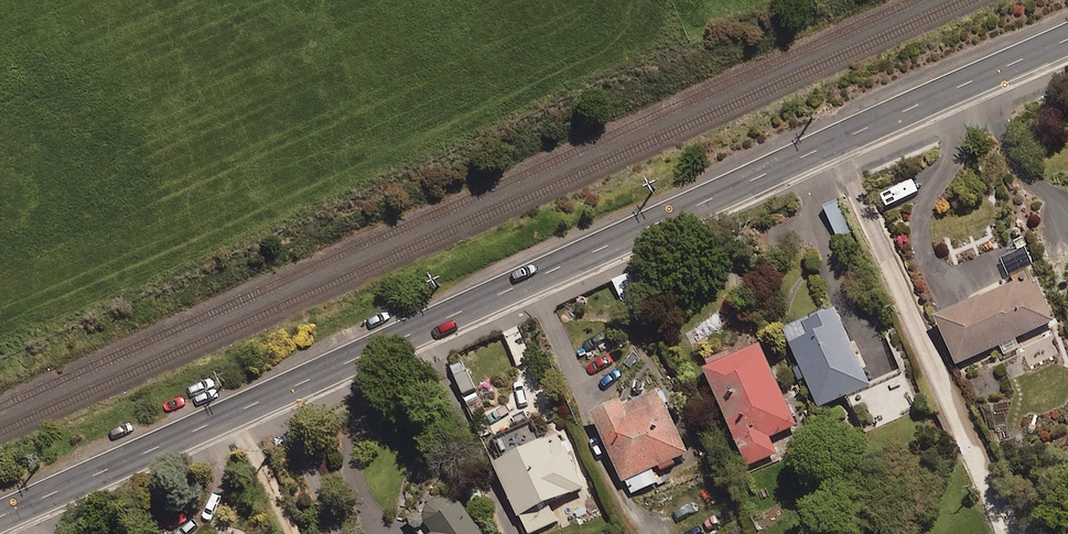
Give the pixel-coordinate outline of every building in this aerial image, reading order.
[(837,201),(824,206),(836,238),(850,233),(837,201)] [(1022,271),(1010,245),(927,281),(942,316),(935,319),(956,366),(1054,324),(1030,268),(1022,271)] [(869,386),(836,311),(787,333),(819,407),(869,386)] [(796,428),(760,345),(704,370),(746,469),(777,456),(769,439),(796,428)] [(467,369),(452,376),(461,398),(477,391),(467,369)] [(688,455),(657,390),(628,404),(626,399),(592,415),(594,419),(629,495),(657,482),(652,471),(688,455)] [(559,437),(495,467),(526,533),(532,533),(557,523),(549,506),(584,489),(559,437)] [(467,514),(462,507),(461,505),(458,502),(455,501),(452,499),(449,499),(446,498),(442,499),(439,500),(436,501),(434,503),(431,506),(430,509),(428,512),(428,515),(428,518),(428,522),(429,525),(431,528),(435,533),(481,533),(467,514)]
